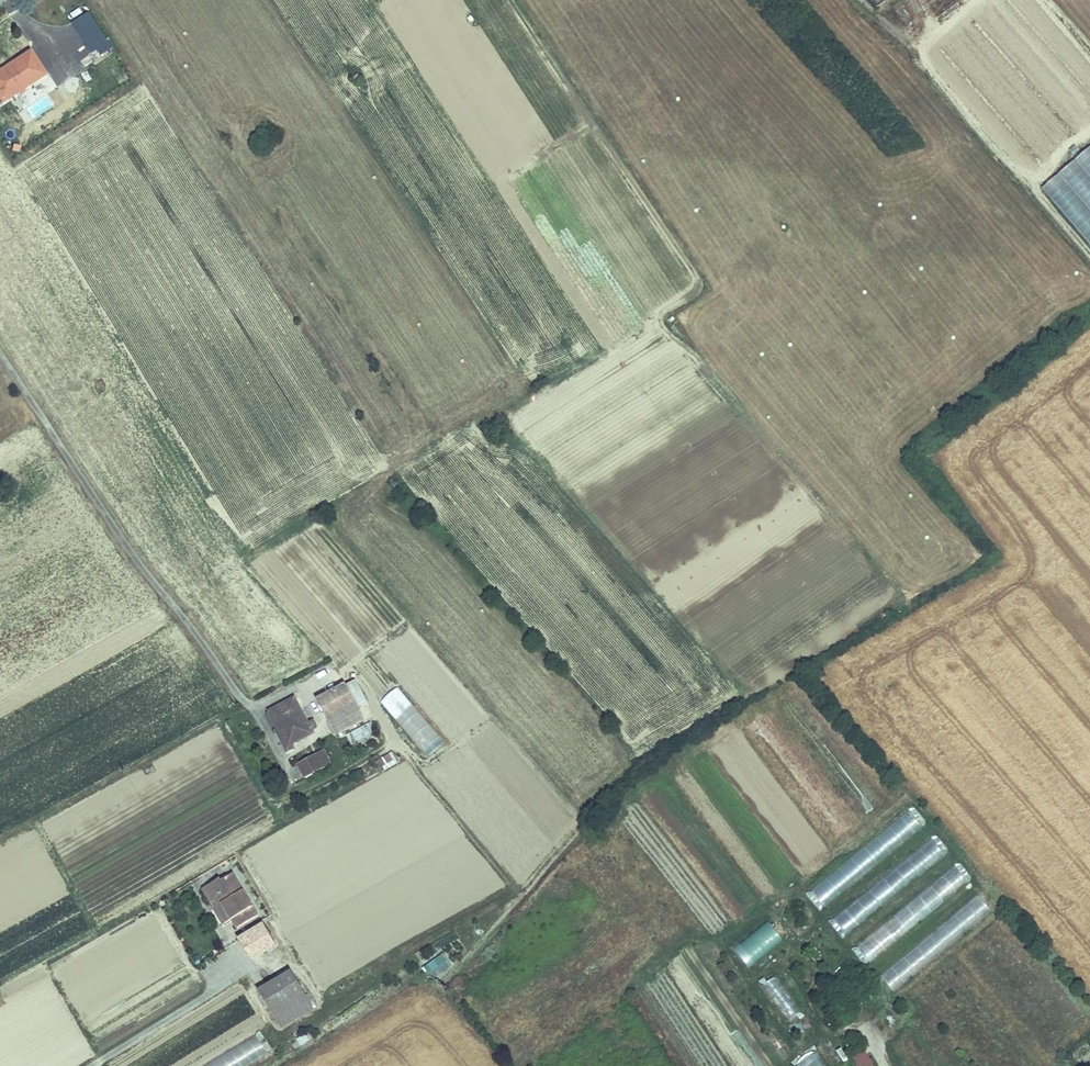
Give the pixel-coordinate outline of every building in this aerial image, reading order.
[(109,42),(89,12),(73,23),(93,53),(99,49),(104,56),(118,47),(113,40),(109,42)] [(7,66),(11,72),(0,80),(0,97),(3,101),(46,72),(31,50),(7,66)] [(11,72),(7,66),(0,71),(0,80),(11,72)] [(29,126),(23,133),(30,139),(36,133),(29,126)] [(1042,186),(1089,243),(1089,145),(1042,186)] [(352,678),(342,684),(356,710),(367,704),(352,678)] [(342,684),(316,698),(335,733),(361,719),(356,710),(342,684)] [(428,757),(445,741),(396,686),(379,702),(428,757)] [(286,742),(295,737),(308,729),(306,727),(312,723),(310,719),(304,722),(289,696),(267,708),(275,722),(286,742)] [(368,721),(343,734),(349,746),(374,733),(368,721)] [(281,751),(297,741),(295,737),(286,742),(275,722),(267,727),(281,751)] [(310,750),(295,758),(304,775),(319,766),(310,750)] [(393,751),(378,756),(383,768),(398,763),(393,751)] [(933,838),(830,914),(843,932),(946,856),(933,838)] [(867,960),(969,884),(956,867),(854,942),(867,960)] [(238,925),(254,915),(228,874),(203,889),(223,922),(232,916),(238,925)] [(892,990),(992,912),(978,895),(878,973),(892,990)] [(731,946),(747,967),(783,940),(767,919),(731,946)] [(260,925),(235,941),(247,961),(272,945),(260,925)] [(446,954),(426,967),(431,975),(451,962),(446,954)] [(269,1014),(304,994),(289,970),(254,991),(269,1014)] [(777,973),(762,981),(784,1022),(799,1014),(777,973)] [(278,1029),(312,1008),(304,994),(269,1014),(278,1029)] [(795,1022),(790,1028),(798,1036),(804,1030),(795,1022)] [(273,1052),(262,1032),(201,1065),(247,1065),(273,1052)] [(820,1050),(799,1061),(802,1065),(830,1065),(820,1050)] [(858,1065),(874,1065),(875,1065),(865,1050),(853,1057),(858,1065)]
